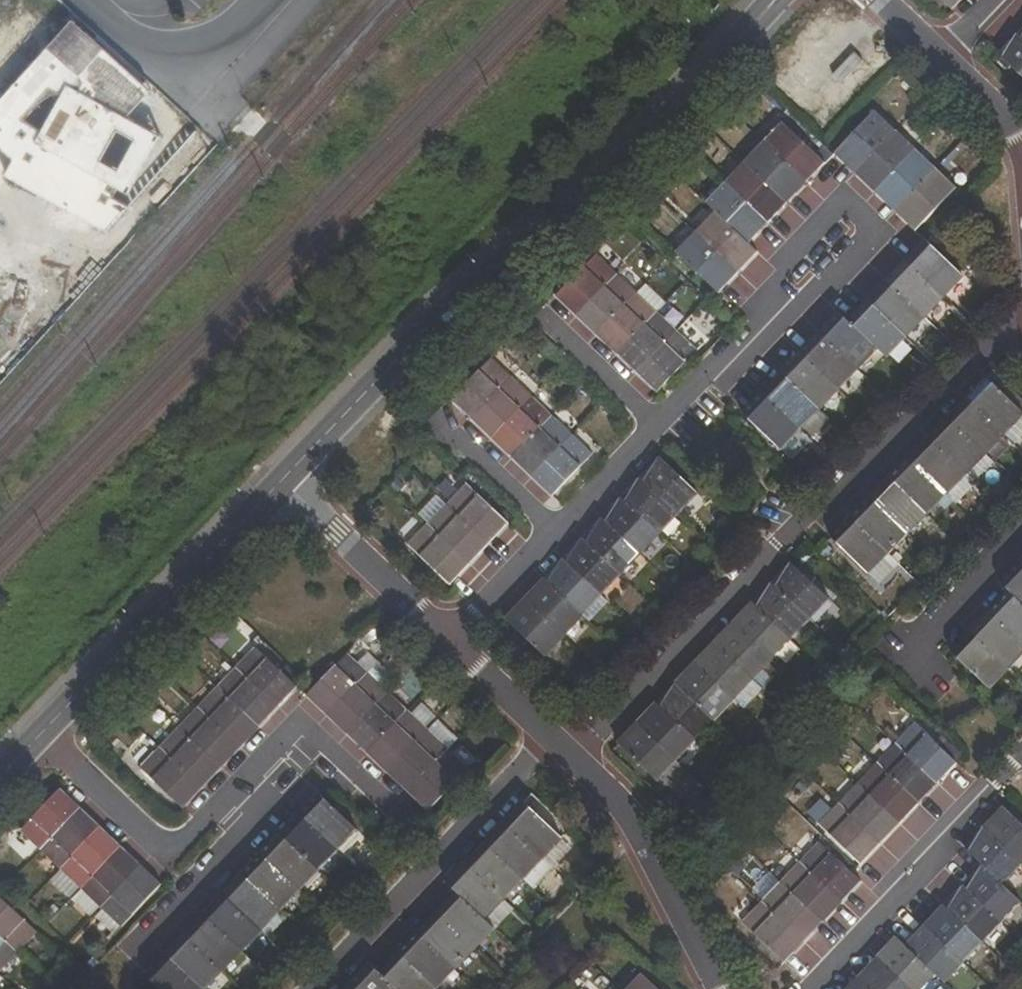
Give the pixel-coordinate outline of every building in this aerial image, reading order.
[(25,34),(18,28),(25,0),(0,0),(0,86),(25,34)] [(965,0),(944,0),(955,11),(965,0)] [(1019,35),(1005,58),(1021,75),(1021,38),(1019,35)] [(837,154),(846,162),(849,158),(859,168),(896,130),(877,112),(837,154)] [(819,173),(815,169),(825,159),(785,121),(767,140),(807,178),(811,182),(819,173)] [(856,172),(866,182),(870,178),(879,186),(915,148),(896,130),(859,168),(856,172)] [(801,192),(798,188),(807,178),(767,140),(746,162),(786,200),(790,203),(801,192)] [(886,201),(890,197),(900,206),(936,168),(915,148),(879,186),(875,191),(886,201)] [(859,168),(849,158),(846,162),(856,172),(859,168)] [(819,173),(829,163),(825,159),(815,169),(819,173)] [(780,214),(777,210),(786,200),(746,162),(728,182),(767,219),(771,223),(780,214)] [(908,222),(912,217),(921,226),(957,188),(936,168),(900,206),(896,210),(908,222)] [(801,192),(811,182),(807,178),(798,188),(801,192)] [(879,186),(870,178),(866,182),(875,191),(879,186)] [(757,230),(767,219),(728,182),(708,203),(718,212),(752,244),(761,234),(757,230)] [(900,206),(890,197),(886,201),(896,210),(900,206)] [(780,214),(790,203),(786,200),(777,210),(780,214)] [(741,272),(750,262),(747,259),(757,249),(752,244),(718,212),(699,232),(737,269),(741,272)] [(921,226),(912,217),(908,222),(917,231),(921,226)] [(771,223),(767,219),(757,230),(761,234),(771,223)] [(732,283),(728,279),(737,269),(699,232),(679,252),(722,293),(732,283)] [(934,247),(917,270),(946,296),(964,277),(934,247)] [(757,249),(747,259),(750,262),(760,252),(757,249)] [(559,296),(569,306),(573,301),(583,311),(620,274),(599,254),(559,296)] [(915,267),(898,290),(926,317),(946,296),(917,270),(915,267)] [(737,269),(728,279),(732,283),(741,272),(737,269)] [(579,316),(591,326),(595,322),(604,332),(641,293),(620,274),(583,311),(579,316)] [(895,288),(879,309),(907,337),(926,317),(898,290),(895,288)] [(601,336),(611,345),(615,342),(625,352),(661,313),(641,293),(604,332),(601,336)] [(583,311),(573,301),(569,306),(579,316),(583,311)] [(887,357),(907,337),(879,309),(876,307),(860,330),(880,349),(887,357)] [(621,356),(630,364),(634,360),(644,370),(680,331),(661,313),(625,352),(621,356)] [(860,330),(849,321),(832,341),(861,368),(880,349),(860,330)] [(604,332),(595,322),(591,326),(601,336),(604,332)] [(650,383),(654,380),(663,388),(700,349),(680,331),(644,370),(641,373),(650,383)] [(830,339),(814,362),(841,389),(861,368),(832,341),(830,339)] [(625,352),(615,342),(611,345),(621,356),(625,352)] [(454,401),(465,412),(469,407),(478,416),(515,378),(494,358),(454,401)] [(644,370),(634,360),(630,364),(641,373),(644,370)] [(811,360),(795,383),(822,409),(841,389),(814,362),(811,360)] [(474,421),(485,431),(489,428),(500,437),(536,398),(515,378),(478,416),(474,421)] [(663,388),(654,380),(650,383),(660,391),(663,388)] [(792,381),(776,403),(803,428),(822,409),(795,383),(792,381)] [(996,385),(980,408),(1007,434),(1021,419),(1021,409),(996,385)] [(495,441),(504,449),(508,445),(518,455),(554,416),(536,398),(500,437),(495,441)] [(784,449),(803,428),(776,403),(773,400),(757,423),(784,449)] [(961,428),(988,454),(1007,434),(980,408),(976,404),(961,428)] [(478,416),(469,407),(465,412),(474,421),(478,416)] [(515,459),(523,468),(527,464),(538,474),(575,435),(554,416),(518,455),(515,459)] [(961,428),(957,424),(942,447),(970,474),(988,454),(961,428)] [(500,437),(489,428),(485,431),(495,441),(500,437)] [(544,487),(547,483),(558,493),(594,454),(575,435),(538,474),(534,478),(544,487)] [(939,444),(923,467),(951,494),(970,474),(942,447),(939,444)] [(518,455),(508,445),(504,449),(515,459),(518,455)] [(988,454),(970,474),(977,481),(996,461),(988,454)] [(701,493),(661,457),(646,481),(680,514),(701,493)] [(538,474),(527,464),(523,468),(534,478),(538,474)] [(949,496),(951,494),(923,467),(920,464),(903,489),(931,515),(949,496)] [(641,477),(626,502),(661,535),(680,514),(646,481),(641,477)] [(558,493),(547,483),(544,487),(554,497),(558,493)] [(500,534),(497,530),(507,520),(468,484),(449,503),(488,540),(492,544),(500,534)] [(900,485),(885,508),(912,534),(931,515),(903,489),(900,485)] [(949,496),(931,515),(937,521),(956,502),(949,496)] [(623,498),(608,521),(643,553),(661,535),(626,502),(623,498)] [(472,564),(482,553),(478,550),(488,540),(449,503),(430,524),(468,561),(472,564)] [(885,508),(881,505),(865,528),(892,555),(912,534),(885,508)] [(604,517),(589,541),(623,574),(643,553),(608,521),(604,517)] [(507,520),(497,530),(500,534),(510,523),(507,520)] [(411,544),(453,584),(463,574),(459,570),(468,561),(430,524),(411,544)] [(873,575),(892,555),(865,528),(861,525),(846,549),(873,575)] [(585,537),(569,563),(603,595),(623,574),(589,541),(585,537)] [(488,540),(478,550),(482,553),(492,544),(488,540)] [(565,559),(550,582),(585,614),(603,595),(569,563),(565,559)] [(468,561),(459,570),(463,574),(472,564),(468,561)] [(792,561),(777,587),(812,618),(830,598),(792,561)] [(1012,593),(1018,598),(1021,602),(1021,578),(1012,593)] [(546,579),(531,602),(566,635),(585,614),(550,582),(546,579)] [(773,582),(758,607),(793,639),(812,618),(777,587),(773,582)] [(1018,598),(1003,622),(1021,639),(1021,602),(1018,598)] [(546,655),(566,635),(531,602),(527,599),(512,622),(546,655)] [(754,602),(740,627),(774,658),(793,639),(758,607),(754,602)] [(983,642),(1010,668),(1021,655),(1021,639),(1003,622),(998,618),(983,642)] [(735,622),(721,647),(754,679),(774,658),(740,627),(735,622)] [(990,688),(1010,668),(983,642),(980,638),(964,663),(990,688)] [(716,643),(701,667),(735,699),(754,679),(721,647),(716,643)] [(300,687),(259,647),(237,669),(278,709),(300,687)] [(309,696),(329,715),(369,672),(349,654),(309,696)] [(697,663),(683,686),(717,719),(735,699),(701,667),(697,663)] [(259,729),(278,709),(237,669),(218,689),(259,729)] [(329,715),(350,734),(389,691),(369,672),(329,715)] [(679,682),(663,707),(698,739),(717,719),(683,686),(679,682)] [(241,748),(259,729),(218,689),(199,708),(241,748)] [(350,734),(370,753),(410,711),(389,691),(350,734)] [(659,703),(644,727),(678,760),(698,739),(663,707),(659,703)] [(221,768),(241,748),(199,708),(179,728),(221,768)] [(370,753),(390,772),(430,730),(410,711),(370,753)] [(950,774),(946,771),(956,761),(917,723),(898,743),(937,781),(940,784),(950,774)] [(659,780),(678,760),(644,727),(639,724),(625,748),(659,780)] [(203,788),(221,768),(179,728),(161,747),(203,788)] [(390,772),(409,791),(450,749),(430,730),(390,772)] [(921,803),(931,793),(928,790),(937,781),(898,743),(879,763),(918,800),(921,803)] [(184,807),(203,788),(161,747),(141,767),(184,807)] [(409,791),(429,810),(430,811),(470,768),(450,749),(409,791)] [(956,761),(946,771),(950,774),(959,764),(956,761)] [(902,823),(912,812),(909,808),(918,800),(879,763),(860,782),(899,819),(902,823)] [(937,781),(928,790),(931,793),(940,784),(937,781)] [(882,844),(893,832),(889,829),(899,819),(860,782),(840,803),(878,840),(882,844)] [(63,789),(23,831),(43,850),(83,806),(63,789)] [(358,830),(325,799),(312,826),(338,851),(358,830)] [(918,800),(909,808),(912,812),(921,803),(918,800)] [(872,854),(868,851),(878,840),(840,803),(819,825),(861,865),(872,854)] [(43,850),(63,868),(103,825),(83,806),(43,850)] [(990,832),(1021,862),(1021,824),(1004,807),(990,832)] [(562,840),(531,810),(516,834),(544,859),(562,840)] [(899,819),(889,829),(893,832),(902,823),(899,819)] [(306,821),(293,846),(318,871),(338,851),(312,826),(306,821)] [(63,868),(83,887),(122,845),(103,825),(63,868)] [(1021,867),(1021,862),(990,832),(986,828),(971,853),(983,864),(984,865),(1005,886),(1021,867)] [(512,830),(498,854),(524,879),(544,859),(516,834),(512,830)] [(878,840),(868,851),(872,854),(882,844),(878,840)] [(287,841),(273,867),(299,892),(318,871),(293,846),(287,841)] [(843,903),(853,893),(850,889),(860,878),(854,873),(821,842),(801,863),(840,900),(843,903)] [(83,887),(102,906),(143,864),(122,845),(83,887)] [(494,850),(479,874),(506,899),(524,879),(498,854),(494,850)] [(267,862),(255,886),(280,912),(299,892),(273,867),(267,862)] [(825,922),(834,913),(830,910),(840,900),(801,863),(783,882),(822,918),(825,922)] [(163,883),(143,864),(102,906),(124,927),(165,885),(163,883)] [(969,890),(1002,923),(1021,902),(1005,886),(984,865),(969,890)] [(486,920),(506,899),(479,874),(475,870),(460,894),(463,897),(486,920)] [(860,878),(850,889),(853,893),(864,881),(860,878)] [(249,881),(236,906),(262,931),(280,912),(255,886),(249,881)] [(806,942),(816,932),(813,928),(822,918),(783,882),(763,902),(802,939),(806,942)] [(964,886),(950,910),(984,943),(1002,923),(969,890),(964,886)] [(21,952),(40,932),(0,894),(0,932),(21,952)] [(486,920),(463,897),(449,922),(476,947),(495,928),(486,920)] [(840,900),(830,910),(834,913),(843,903),(840,900)] [(230,901),(216,926),(243,951),(262,931),(236,906),(230,901)] [(786,963),(797,952),(793,948),(802,939),(763,902),(744,922),(786,963)] [(946,906),(930,929),(965,963),(984,943),(950,910),(946,906)] [(443,917),(429,940),(457,967),(476,947),(449,922),(443,917)] [(822,918),(813,928),(816,932),(825,922),(822,918)] [(211,922),(197,947),(223,971),(243,951),(216,926),(211,922)] [(946,983),(965,963),(930,929),(927,926),(912,950),(936,974),(946,983)] [(21,952),(0,932),(0,970),(2,972),(21,952)] [(897,936),(884,959),(915,988),(921,988),(936,974),(912,950),(907,946),(897,936)] [(426,938),(411,961),(439,987),(457,967),(429,940),(426,938)] [(802,939),(793,948),(797,952),(806,942),(802,939)] [(179,966),(203,988),(207,988),(223,971),(197,947),(192,942),(179,966)] [(873,988),(915,988),(884,959),(880,956),(865,982),(873,988)] [(391,982),(398,988),(437,988),(439,987),(411,961),(406,957),(391,982)] [(179,966),(174,962),(161,986),(164,988),(203,988),(179,966)] [(391,982),(381,973),(378,970),(366,988),(398,988),(391,982)] [(643,975),(629,988),(659,988),(643,975)] [(860,977),(853,988),(873,988),(865,982),(860,977)]
